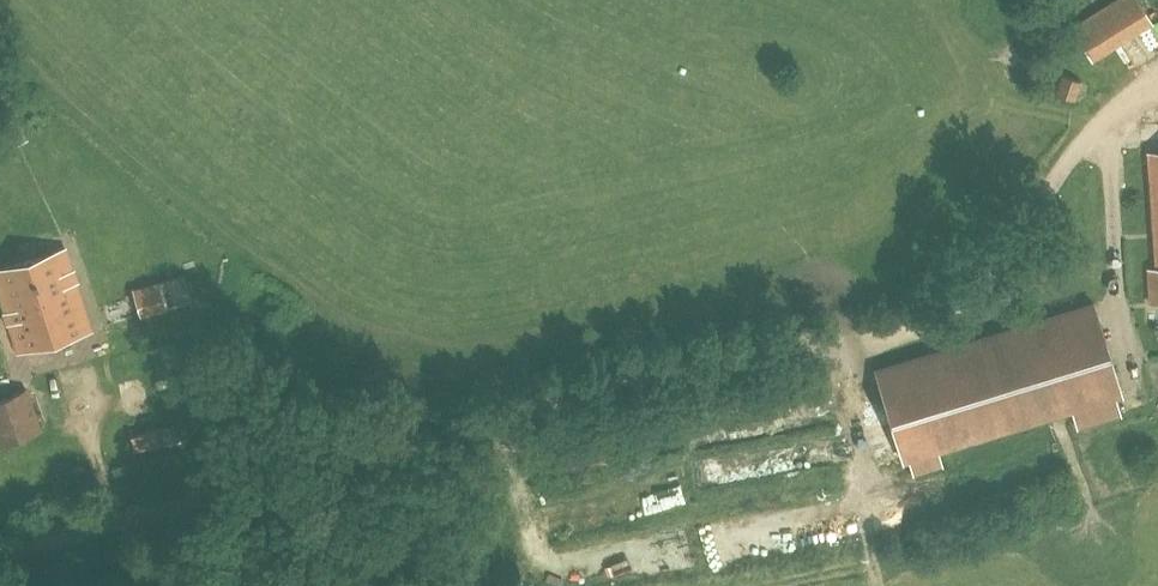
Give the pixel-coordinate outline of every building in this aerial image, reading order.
[(1157,273),(1157,153),(1150,154),(1157,273)] [(66,250),(0,271),(0,291),(19,350),(91,327),(66,250)] [(181,274),(131,289),(139,314),(188,299),(181,274)] [(878,374),(904,460),(909,458),(913,472),(942,463),(938,449),(1072,409),(1077,427),(1121,414),(1115,396),(1121,394),(1095,308),(878,374)] [(18,442),(45,431),(30,388),(0,398),(0,446),(8,445),(18,442)]
